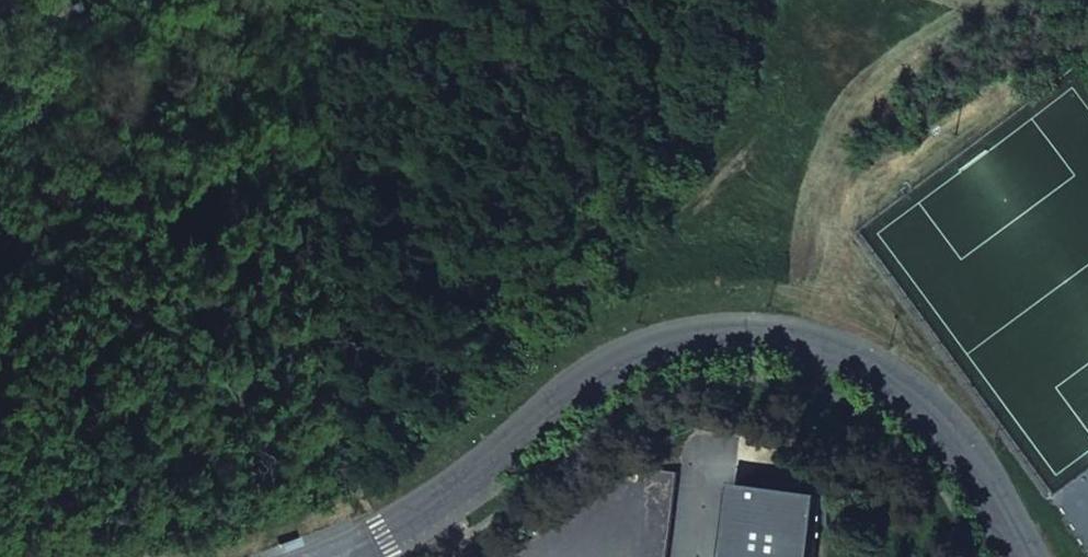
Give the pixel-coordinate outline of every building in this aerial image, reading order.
[(821,491),(736,480),(726,556),(812,556),(821,491)] [(828,492),(821,491),(812,556),(819,556),(828,492)]
